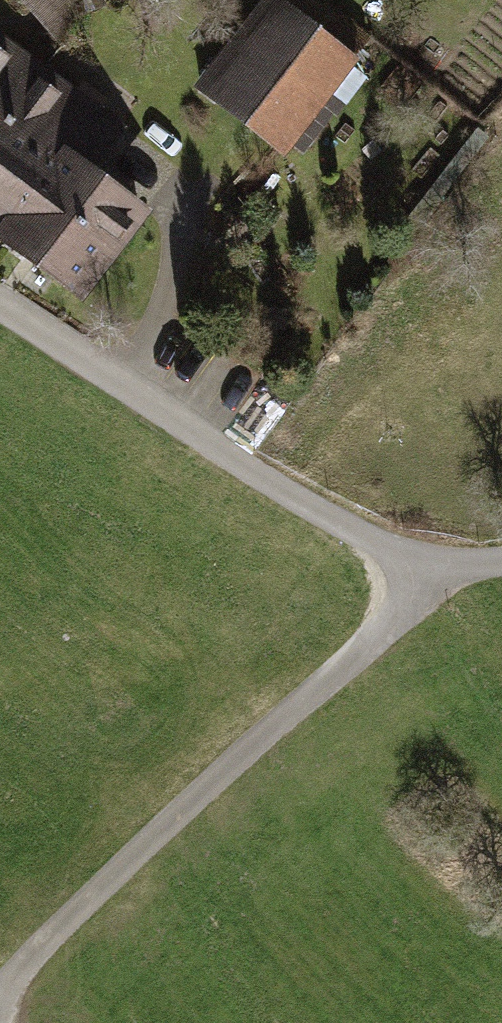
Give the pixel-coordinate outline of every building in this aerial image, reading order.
[(274,0),(265,0),(197,89),(287,158),(359,64),(274,0)] [(84,295),(145,210),(93,173),(124,130),(0,41),(0,235),(84,295)]
